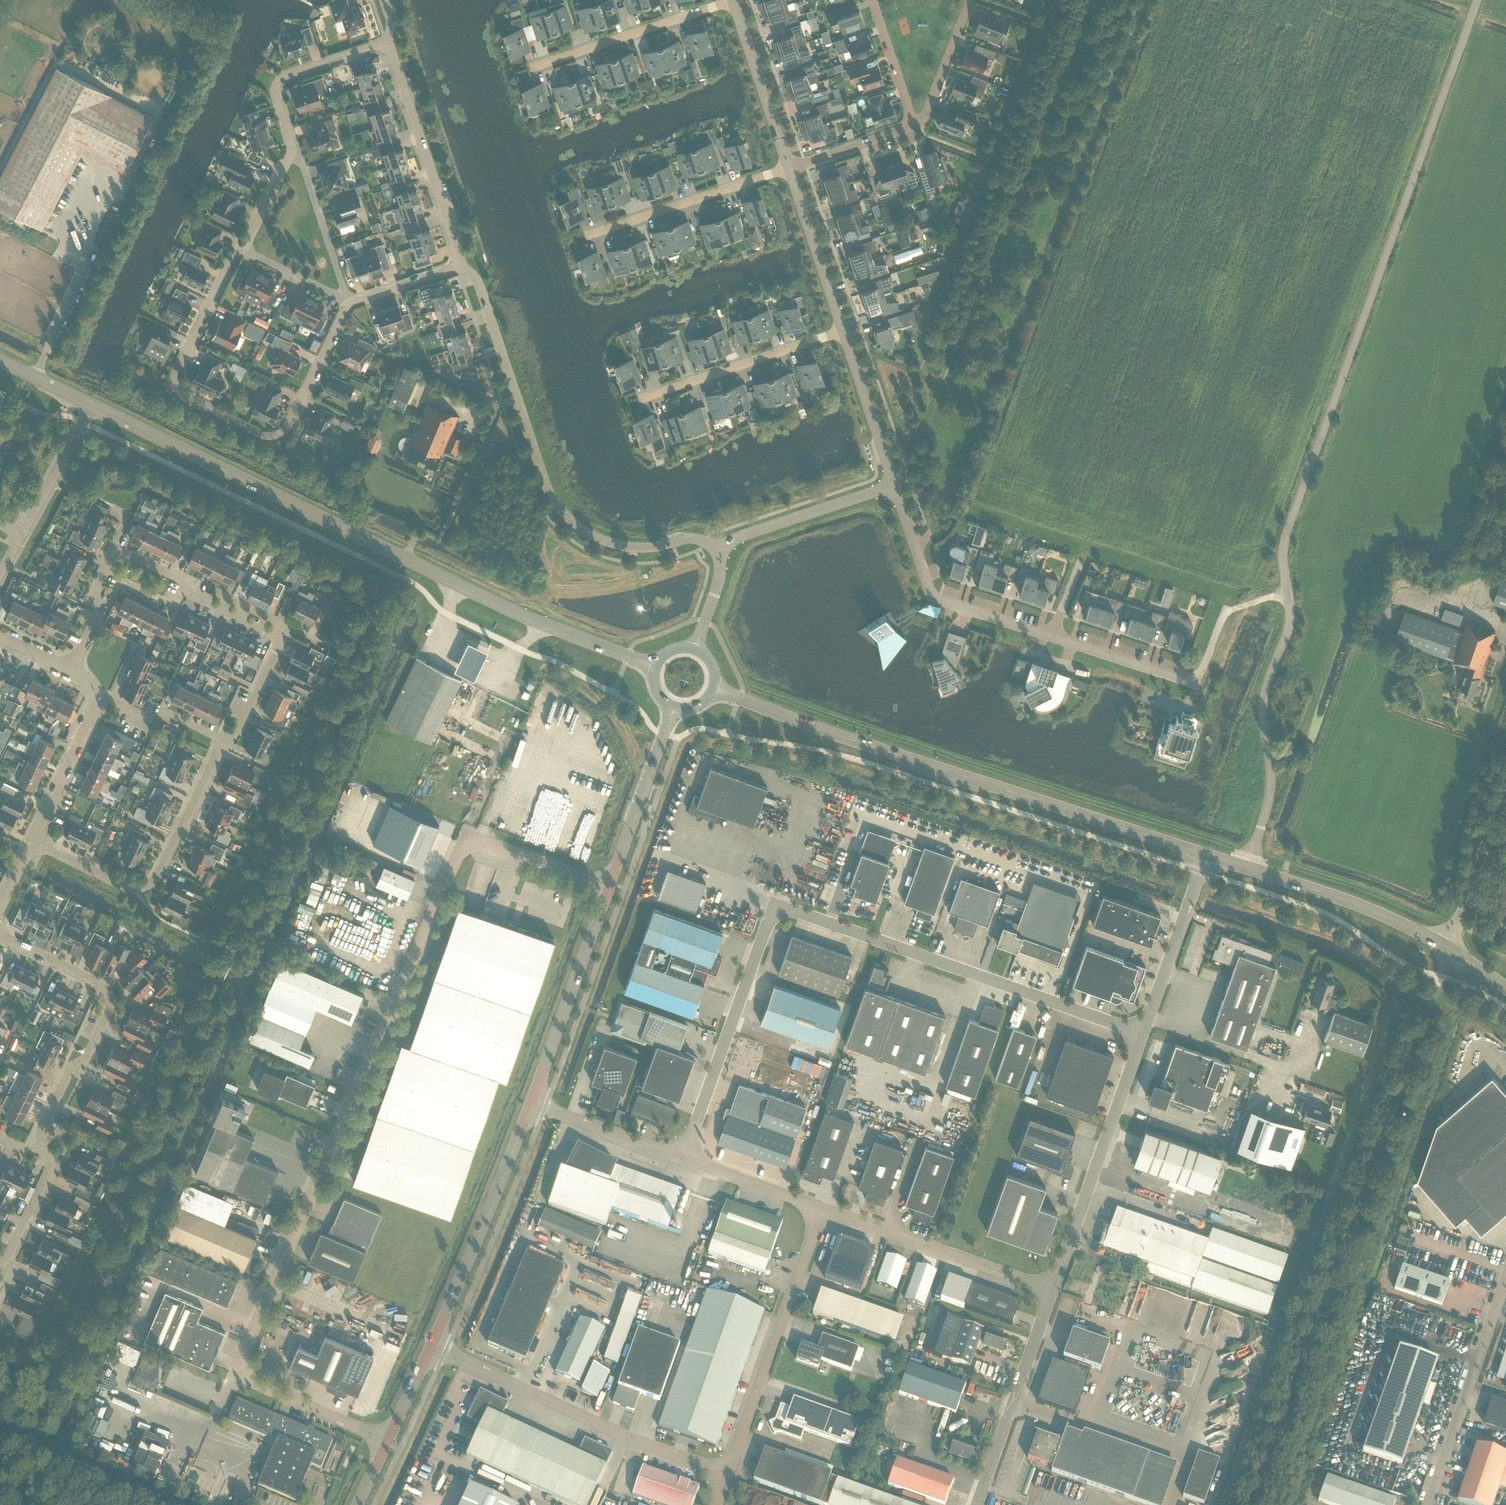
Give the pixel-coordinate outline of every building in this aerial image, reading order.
[(355,29),(358,28),(359,29),(367,26),(365,18),(363,18),(359,6),(350,9),(347,0),(346,0),(330,5),(336,21),(342,19),(347,32),(349,31),(351,35),(357,33),(355,29)] [(603,24),(619,19),(620,21),(620,20),(613,0),(609,0),(596,4),(603,24)] [(645,0),(626,0),(630,13),(631,13),(630,11),(647,5),(645,0)] [(762,12),(787,4),(786,0),(763,0),(764,1),(759,3),(762,12)] [(547,7),(555,32),(571,26),(572,28),(563,1),(547,7)] [(521,13),(518,3),(511,6),(514,16),(521,13)] [(603,24),(596,4),(580,10),(579,8),(578,8),(586,32),(587,32),(586,30),(603,24)] [(789,10),(787,4),(762,12),(766,22),(770,20),(771,22),(784,18),(786,24),(799,20),(795,10),(789,10)] [(859,10),(849,14),(847,6),(827,13),(830,23),(838,20),(842,32),(864,25),(859,10)] [(555,32),(547,7),(546,7),(548,12),(532,17),(531,15),(530,16),(538,39),(539,39),(538,37),(555,32)] [(988,14),(985,23),(979,21),(975,33),(997,42),(1002,30),(1005,31),(1009,22),(988,14)] [(525,26),(522,16),(511,20),(514,29),(503,33),(511,57),(531,50),(524,26),(525,26)] [(775,52),(797,45),(806,41),(800,24),(787,28),(789,35),(776,39),(777,40),(772,42),(775,52)] [(281,44),(279,45),(282,53),(284,52),(286,58),(309,51),(307,45),(314,43),(309,27),(302,30),(303,34),(281,42),(281,44)] [(705,29),(689,35),(688,33),(696,59),(697,59),(696,57),(713,51),(705,29)] [(859,57),(861,58),(867,57),(868,54),(867,53),(873,51),(869,38),(850,44),(847,37),(834,41),(838,53),(850,49),(853,58),(859,56),(859,57)] [(661,48),(668,68),(684,63),(685,65),(677,41),(677,43),(661,48)] [(797,45),(775,52),(779,61),(783,60),(784,61),(797,57),(799,63),(811,58),(809,50),(799,51),(797,45)] [(668,68),(661,48),(645,54),(644,52),(651,76),(652,76),(651,74),(668,68)] [(985,48),(982,55),(968,49),(962,64),(982,72),(988,58),(993,60),(996,52),(985,48)] [(614,60),(621,80),(637,74),(638,76),(639,76),(631,52),(630,52),(631,54),(614,60)] [(621,80),(614,60),(598,65),(597,63),(605,87),(605,85),(621,80)] [(360,87),(380,80),(377,70),(369,72),(366,63),(351,68),(353,75),(356,75),(360,87)] [(789,91),(810,84),(819,81),(813,63),(800,67),(803,74),(789,78),(790,80),(785,81),(789,91)] [(878,67),(869,71),(867,65),(848,71),(852,83),(861,80),(864,90),(884,83),(878,67)] [(0,178),(0,217),(7,221),(11,212),(43,229),(83,151),(125,173),(153,118),(111,97),(111,96),(57,68),(0,178)] [(588,77),(572,82),(579,102),(580,108),(597,102),(588,75),(587,75),(588,77)] [(971,100),(973,95),(981,98),(987,82),(972,76),(970,83),(957,78),(951,92),(958,95),(957,96),(964,99),(965,97),(971,100)] [(320,104),(322,104),(318,94),(327,91),(322,77),(306,83),(309,91),(295,96),(300,111),(312,107),(313,108),(315,109),(319,108),(320,106),(320,104)] [(1005,80),(1008,87),(1014,84),(1011,77),(1005,80)] [(364,108),(379,103),(376,94),(384,91),(380,80),(360,87),(364,100),(362,101),(364,108)] [(540,82),(540,83),(540,84),(523,90),(532,116),(549,111),(550,112),(540,82)] [(562,108),(578,102),(572,82),(555,88),(555,86),(554,86),(562,110),(563,110),(562,108)] [(810,84),(789,91),(792,101),(796,99),(797,101),(810,96),(812,103),(825,99),(822,89),(812,90),(810,84)] [(876,125),(895,118),(891,104),(885,106),(882,94),(868,98),(872,110),(871,110),(876,125)] [(802,130),(823,123),(821,117),(829,112),(826,102),(813,107),(816,113),(803,118),(803,119),(798,121),(802,130)] [(374,127),(394,120),(390,110),(382,112),(379,103),(364,108),(367,115),(369,114),(374,127)] [(971,126),(975,114),(959,108),(957,115),(943,110),(938,124),(961,132),(964,123),(971,126)] [(244,122),(249,137),(268,131),(267,126),(268,125),(266,119),(254,123),(252,119),(258,117),(256,111),(244,115),(246,121),(244,122)] [(322,131),(308,136),(313,151),(331,145),(332,149),(341,146),(338,138),(329,136),(328,132),(337,129),(333,118),(319,123),(322,131)] [(375,140),(378,148),(393,143),(390,134),(397,131),(394,120),(374,127),(378,140),(375,140)] [(827,122),(823,123),(802,130),(805,140),(810,138),(810,140),(823,136),(826,143),(838,139),(834,126),(829,128),(827,122)] [(714,144),(717,143),(712,128),(707,129),(710,137),(712,137),(714,144)] [(270,137),(268,131),(249,137),(253,149),(251,152),(251,151),(247,158),(259,163),(262,157),(256,154),(260,147),(274,142),(272,136),(270,137)] [(695,149),(702,170),(718,164),(718,166),(719,166),(711,142),(711,144),(695,149)] [(733,167),(750,162),(743,142),(726,147),(726,146),(725,146),(733,169),(734,169),(733,167)] [(373,157),(383,154),(387,167),(407,160),(403,149),(396,152),(393,143),(378,148),(371,150),(373,157)] [(702,170),(695,149),(678,155),(678,153),(677,153),(685,177),(686,177),(685,175),(702,170)] [(941,157),(938,158),(936,151),(922,156),(927,173),(920,175),(926,194),(936,191),(933,183),(948,178),(941,157)] [(241,163),(226,155),(220,167),(232,173),(228,182),(247,191),(254,177),(238,169),(241,163)] [(333,194),(332,192),(348,187),(344,173),(349,172),(344,158),(325,164),(327,171),(320,173),(325,187),(324,188),(327,196),(333,194)] [(618,174),(625,172),(621,159),(614,161),(618,174)] [(388,180),(391,187),(406,183),(403,173),(411,171),(407,160),(387,167),(391,179),(388,180)] [(902,161),(890,165),(897,184),(904,182),(906,190),(918,186),(914,172),(907,175),(902,161)] [(826,190),(847,183),(845,177),(850,174),(847,164),(834,168),(836,175),(822,179),(826,190)] [(652,172),(659,192),(675,187),(676,189),(676,188),(668,165),(668,167),(652,172)] [(890,187),(897,184),(890,165),(878,168),(883,183),(876,185),(881,198),(893,194),(890,187)] [(659,192),(652,172),(636,178),(635,176),(634,176),(642,200),(643,199),(642,198),(659,192)] [(605,183),(612,204),(628,198),(629,200),(630,200),(622,176),(621,176),(622,178),(605,183)] [(396,194),(400,207),(420,200),(417,189),(409,192),(406,183),(391,188),(391,187),(389,188),(392,196),(396,194)] [(612,204),(605,183),(589,189),(589,187),(588,187),(596,211),(596,209),(612,204)] [(847,183),(826,190),(829,202),(844,197),(846,203),(858,198),(855,189),(849,189),(847,183)] [(561,202),(568,223),(584,217),(585,219),(586,219),(575,187),(574,187),(575,189),(569,191),(572,199),(561,202)] [(231,225),(238,211),(233,208),(238,198),(226,192),(221,202),(218,201),(211,216),(231,225)] [(340,212),(334,213),(339,227),(340,227),(342,234),(356,229),(353,222),(360,220),(357,212),(363,210),(359,196),(337,204),(340,212)] [(744,201),(752,225),(751,223),(768,217),(761,197),(745,203),(744,201)] [(402,220),(404,227),(419,222),(416,213),(424,211),(420,200),(400,207),(404,219),(402,220)] [(838,228),(860,221),(856,210),(862,209),(859,202),(847,206),(849,212),(834,217),(838,228)] [(930,215),(925,204),(914,209),(919,220),(930,215)] [(718,220),(725,240),(741,235),(742,236),(743,236),(735,213),(734,213),(735,215),(718,220)] [(671,227),(677,248),(694,242),(694,244),(695,244),(687,220),(686,220),(687,222),(671,227)] [(725,240),(718,220),(702,225),(701,224),(709,248),(709,247),(709,246),(725,240)] [(860,221),(838,228),(842,239),(856,234),(858,240),(871,236),(869,229),(863,231),(860,221)] [(920,225),(922,231),(933,227),(931,221),(920,225)] [(409,234),(414,246),(434,240),(430,229),(422,232),(419,222),(404,227),(407,235),(409,234)] [(372,225),(374,231),(380,229),(378,223),(372,225)] [(216,256),(222,243),(217,241),(222,231),(209,225),(205,235),(203,234),(197,247),(216,256)] [(677,248),(671,227),(654,233),(654,231),(653,231),(661,255),(661,253),(667,251),(668,256),(679,253),(677,248)] [(902,246),(908,244),(903,229),(897,231),(902,246)] [(747,247),(752,245),(749,236),(744,238),(747,247)] [(626,246),(633,266),(650,261),(650,263),(651,263),(643,239),(642,239),(643,241),(626,246)] [(437,250),(434,240),(414,246),(418,259),(413,261),(416,268),(433,262),(429,253),(437,250)] [(851,266),(872,258),(870,252),(875,249),(872,240),(859,244),(861,250),(847,254),(851,266)] [(949,242),(942,240),(938,251),(944,254),(949,242)] [(366,258),(373,277),(384,273),(381,263),(388,261),(383,244),(371,248),(373,255),(366,258)] [(633,266),(626,246),(610,252),(610,250),(609,250),(617,274),(617,272),(633,266)] [(607,282),(596,250),(596,251),(596,252),(580,258),(586,278),(597,274),(600,283),(606,281),(606,282),(607,282)] [(201,287),(207,274),(201,271),(201,270),(200,266),(199,265),(202,259),(186,251),(181,261),(190,266),(184,278),(201,287)] [(373,277),(366,258),(359,260),(358,255),(346,259),(350,273),(358,271),(361,281),(373,277)] [(872,258),(851,266),(854,277),(869,272),(871,278),(888,272),(886,264),(874,264),(872,258)] [(249,300),(251,301),(263,276),(252,270),(247,281),(242,278),(235,292),(245,297),(249,300)] [(935,278),(938,270),(917,277),(919,283),(935,278)] [(863,303),(885,296),(894,293),(890,280),(891,280),(890,275),(872,281),(874,287),(860,292),(863,303)] [(263,276),(251,301),(252,302),(258,303),(270,309),(276,295),(269,292),(274,281),(263,276)] [(436,309),(456,303),(453,292),(445,295),(442,285),(427,290),(429,298),(432,297),(436,309)] [(188,294),(176,288),(172,297),(173,297),(166,311),(164,310),(161,317),(170,322),(173,316),(184,321),(191,306),(184,303),(188,294)] [(289,302),(283,315),(294,321),(301,324),(303,318),(312,300),(301,294),(296,305),(289,302)] [(885,296),(863,303),(867,314),(881,309),(883,315),(900,310),(897,301),(887,302),(885,296)] [(303,318),(301,324),(307,327),(319,333),(325,319),(319,316),(324,305),(312,300),(303,318)] [(438,323),(440,330),(455,325),(452,316),(460,313),(456,303),(436,309),(440,322),(438,323)] [(398,305),(388,309),(394,328),(400,326),(402,331),(413,327),(408,313),(402,315),(398,305)] [(787,331),(804,325),(797,305),(781,310),(780,309),(779,309),(787,333),(788,332),(787,331)] [(389,330),(394,328),(388,309),(377,312),(381,322),(375,324),(380,339),(390,335),(389,330)] [(751,316),(757,336),(774,331),(774,333),(775,333),(767,309),(766,309),(767,311),(751,316)] [(912,310),(884,319),(886,325),(872,330),(873,330),(878,344),(890,349),(889,350),(890,350),(895,338),(892,329),(912,322),(916,320),(914,315),(912,310)] [(266,327),(268,320),(255,314),(252,320),(266,327)] [(225,327),(220,324),(214,338),(233,347),(240,334),(238,333),(244,322),(231,316),(225,327)] [(757,336),(751,316),(734,322),(734,320),(733,320),(741,344),(742,344),(741,342),(757,336)] [(265,329),(249,321),(245,330),(261,337),(265,329)] [(445,337),(449,349),(469,342),(466,332),(458,334),(455,325),(440,330),(442,337),(445,337)] [(153,333),(144,351),(165,361),(173,343),(169,341),(172,335),(157,328),(154,334),(153,333)] [(723,330),(707,335),(713,355),(729,350),(730,352),(731,352),(723,328),(722,328),(723,330)] [(265,339),(273,343),(275,339),(276,335),(269,332),(265,339)] [(424,342),(431,340),(429,334),(422,336),(424,342)] [(287,352),(292,343),(276,335),(275,339),(272,345),(278,348),(271,363),(274,365),(273,367),(282,372),(283,370),(293,374),(295,371),(297,370),(298,369),(299,366),(300,364),(299,362),(301,359),(287,352)] [(675,337),(659,343),(665,363),(682,357),(682,359),(683,359),(675,335),(674,336),(675,337)] [(697,361),(713,355),(707,335),(690,341),(690,339),(689,339),(697,363),(697,361)] [(369,360),(376,347),(359,338),(356,345),(349,342),(340,359),(349,363),(348,364),(360,370),(366,358),(369,360)] [(473,353),(469,342),(449,349),(453,362),(451,363),(453,370),(468,365),(465,356),(473,353)] [(649,368),(665,363),(659,343),(642,348),(642,346),(641,347),(649,370),(650,370),(649,368)] [(924,352),(930,354),(933,345),(928,343),(924,352)] [(202,370),(199,368),(191,383),(216,395),(224,380),(214,375),(221,361),(209,355),(202,370)] [(640,382),(632,358),(632,360),(616,366),(622,386),(639,380),(639,382),(640,382)] [(823,380),(816,360),(799,366),(799,364),(798,364),(806,388),(807,388),(806,386),(823,380)] [(234,361),(231,367),(237,370),(234,376),(240,379),(245,367),(234,361)] [(419,374),(404,367),(388,404),(404,411),(419,374)] [(788,374),(772,379),(778,399),(795,394),(795,396),(796,396),(788,372),(787,372),(788,374)] [(348,384),(332,376),(325,391),(346,401),(353,387),(361,390),(364,384),(351,377),(348,384)] [(762,405),(778,399),(772,379),(755,385),(755,383),(754,383),(762,407),(762,405)] [(741,385),(725,391),(732,411),(748,405),(749,407),(741,383),(741,385)] [(252,413),(272,423),(279,408),(273,405),(275,402),(276,402),(282,390),(270,384),(262,400),(260,398),(252,413)] [(715,416),(732,411),(725,391),(709,396),(708,394),(707,394),(715,418),(716,418),(715,416)] [(404,447),(400,456),(427,467),(428,465),(435,468),(443,450),(455,455),(463,436),(451,431),(458,415),(427,402),(407,448),(404,447)] [(698,408),(682,413),(689,433),(705,428),(706,430),(699,406),(698,406),(698,408)] [(305,431),(325,441),(332,427),(329,426),(335,415),(323,409),(317,420),(312,418),(305,431)] [(651,415),(634,421),(641,441),(651,438),(655,451),(665,448),(660,434),(658,435),(651,413),(650,414),(651,415)] [(673,439),(689,433),(682,413),(666,419),(665,417),(665,419),(661,421),(663,427),(667,425),(673,441),(673,439)] [(357,421),(345,415),(342,422),(354,428),(357,421)] [(12,453),(6,450),(0,461),(6,464),(12,453)] [(162,502),(147,495),(144,501),(159,508),(162,502)] [(81,525),(103,536),(108,525),(101,522),(108,508),(93,501),(84,519),(81,525)] [(179,516),(171,512),(168,518),(176,521),(179,516)] [(130,539),(141,544),(152,522),(147,519),(143,526),(138,523),(130,539)] [(141,544),(152,549),(159,534),(154,531),(157,524),(152,522),(141,544)] [(98,546),(103,536),(81,525),(78,531),(74,529),(69,540),(84,547),(87,541),(98,546)] [(978,525),(973,541),(981,544),(986,528),(978,525)] [(152,549),(163,554),(174,532),(168,529),(167,532),(162,530),(159,534),(152,549)] [(197,531),(192,542),(198,545),(203,534),(197,531)] [(174,532),(163,554),(174,560),(181,545),(176,542),(179,535),(174,532)] [(1029,541),(1026,550),(1029,551),(1032,549),(1034,543),(1029,541)] [(76,554),(78,548),(67,542),(62,552),(65,554),(62,560),(82,570),(87,559),(76,554)] [(188,562),(199,568),(210,545),(205,543),(201,550),(196,547),(188,562)] [(954,556),(954,558),(953,558),(949,570),(951,571),(951,572),(959,575),(960,574),(962,574),(966,562),(972,564),(971,567),(972,567),(978,548),(965,543),(964,546),(958,544),(955,544),(953,545),(951,546),(950,548),(949,551),(950,553),(952,555),(954,556)] [(199,568),(210,573),(217,558),(212,555),(215,548),(210,545),(199,568)] [(232,556),(221,578),(232,584),(239,568),(234,565),(241,551),(236,548),(232,556)] [(998,561),(996,560),(992,558),(994,553),(981,548),(974,568),(975,568),(976,566),(982,568),(978,580),(980,580),(980,582),(988,585),(989,583),(991,584),(997,564),(998,561)] [(47,567),(53,556),(46,553),(41,564),(47,567)] [(210,573),(221,578),(232,556),(226,553),(223,560),(217,558),(210,573)] [(82,570),(62,560),(58,559),(57,563),(63,566),(60,572),(77,580),(82,570)] [(997,564),(991,584),(992,584),(992,586),(1001,589),(1001,587),(1003,588),(1007,576),(1013,578),(1012,581),(1013,581),(1018,567),(1004,562),(1003,566),(997,564)] [(1032,597),(1038,578),(1026,574),(1027,570),(1020,568),(1015,582),(1016,582),(1017,579),(1023,581),(1019,593),(1021,594),(1021,595),(1029,598),(1030,596),(1032,597)] [(307,573),(300,569),(299,571),(297,576),(291,587),(297,590),(302,579),(304,580),(307,573)] [(72,591),(77,580),(60,572),(57,578),(53,576),(48,587),(62,594),(65,588),(72,591)] [(268,579),(253,572),(248,583),(253,586),(247,598),(257,603),(267,582),(268,579)] [(1038,578),(1032,597),(1033,598),(1033,599),(1042,602),(1042,600),(1044,601),(1048,589),(1054,591),(1053,594),(1054,594),(1059,580),(1045,576),(1044,580),(1038,578)] [(1494,604),(1505,608),(1505,581),(1502,580),(1494,604)] [(276,587),(267,582),(257,603),(267,607),(273,595),(278,598),(285,584),(279,581),(276,587)] [(1166,587),(1160,604),(1168,606),(1173,590),(1166,587)] [(1097,618),(1105,595),(1085,589),(1081,603),(1082,603),(1083,600),(1089,602),(1085,614),(1087,615),(1086,616),(1095,619),(1096,618),(1097,618)] [(7,615),(18,621),(25,605),(20,603),(23,595),(18,593),(12,590),(6,603),(11,606),(7,615)] [(293,613),(303,618),(315,593),(309,590),(307,594),(300,590),(296,598),(300,599),(293,613)] [(1105,595),(1097,618),(1099,619),(1099,620),(1107,623),(1108,622),(1110,622),(1114,610),(1120,612),(1119,615),(1120,616),(1124,602),(1105,595)] [(121,634),(125,624),(136,602),(125,596),(118,612),(124,614),(119,625),(113,622),(110,628),(121,634)] [(320,607),(311,603),(303,618),(313,623),(319,611),(324,614),(331,600),(325,597),(320,607)] [(40,631),(42,627),(47,616),(41,613),(47,601),(42,599),(39,603),(29,626),(40,631)] [(68,600),(65,608),(76,613),(79,606),(68,600)] [(18,621),(29,626),(39,603),(34,601),(31,608),(25,605),(18,621)] [(140,622),(147,607),(136,602),(125,624),(131,627),(134,620),(140,622)] [(1138,632),(1145,612),(1146,608),(1134,605),(1127,602),(1122,616),(1123,617),(1124,614),(1130,616),(1126,628),(1128,628),(1127,630),(1136,633),(1137,631),(1138,632)] [(933,615),(936,606),(927,603),(919,608),(918,609),(919,610),(922,611),(933,615)] [(42,627),(53,632),(64,609),(58,607),(55,614),(49,611),(47,616),(42,627)] [(147,635),(158,612),(147,607),(140,622),(145,625),(142,632),(147,635)] [(1445,608),(1442,619),(1460,625),(1463,615),(1445,608)] [(53,632),(64,637),(71,622),(65,619),(69,612),(64,609),(53,632)] [(1192,627),(1193,625),(1192,623),(1190,621),(1188,619),(1181,617),(1182,614),(1169,610),(1163,630),(1164,630),(1165,627),(1171,629),(1167,641),(1169,642),(1168,643),(1177,646),(1178,645),(1180,645),(1184,633),(1183,633),(1184,631),(1187,631),(1189,631),(1191,629),(1192,627)] [(1145,612),(1138,632),(1140,632),(1140,634),(1148,637),(1149,635),(1151,636),(1155,624),(1161,626),(1160,629),(1161,629),(1165,615),(1152,611),(1151,615),(1145,612)] [(1479,689),(1477,688),(1480,678),(1496,633),(1487,630),(1488,628),(1468,621),(1464,631),(1406,611),(1395,641),(1453,662),(1453,663),(1469,668),(1467,673),(1461,689),(1477,695),(1478,694),(1479,690),(1479,689)] [(147,635),(152,637),(156,630),(161,633),(159,637),(165,639),(172,625),(167,622),(169,618),(158,612),(147,635)] [(185,633),(191,636),(199,619),(188,614),(183,625),(177,622),(172,633),(182,638),(185,633)] [(893,627),(885,614),(868,625),(877,640),(883,668),(906,638),(894,629),(893,627)] [(210,624),(199,619),(191,636),(197,640),(194,646),(205,651),(211,638),(205,635),(210,624)] [(222,647),(229,650),(237,633),(226,628),(221,638),(215,636),(209,648),(219,653),(222,647)] [(948,630),(946,636),(939,658),(932,661),(942,691),(954,687),(952,681),(962,678),(956,671),(967,637),(948,630)] [(233,652),(239,655),(247,638),(237,633),(229,650),(225,656),(229,658),(233,652)] [(247,638),(239,655),(245,658),(243,662),(255,668),(260,657),(253,654),(258,643),(247,638)] [(487,652),(467,642),(460,657),(454,671),(474,680),(480,666),(487,652)] [(131,655),(129,660),(149,669),(152,663),(156,665),(157,661),(153,660),(145,655),(147,651),(139,647),(135,657),(131,655)] [(292,661),(292,662),(307,669),(313,656),(321,660),(324,653),(312,647),(309,653),(296,647),(290,660),(292,661)] [(339,653),(330,648),(324,660),(333,664),(339,653)] [(186,650),(181,659),(187,662),(192,653),(186,650)] [(431,742),(462,679),(417,658),(386,720),(431,742)] [(130,667),(128,672),(132,674),(152,684),(154,680),(146,676),(149,669),(129,660),(127,665),(130,667)] [(1057,668),(1049,665),(1042,663),(1041,664),(1032,661),(1025,684),(1028,691),(1024,692),(1031,705),(1034,703),(1038,709),(1043,710),(1048,710),(1053,708),(1058,705),(1061,701),(1064,697),(1071,676),(1056,671),(1057,668)] [(307,670),(307,669),(292,662),(285,676),(295,680),(292,687),(307,694),(312,685),(304,681),(309,670),(307,670)] [(8,667),(0,663),(0,684),(8,667)] [(8,667),(0,684),(0,691),(4,693),(14,698),(19,687),(13,684),(19,672),(8,667)] [(231,672),(220,667),(217,673),(228,678),(231,672)] [(255,672),(249,669),(245,678),(251,680),(255,672)] [(151,686),(152,684),(132,674),(130,678),(127,677),(124,682),(144,691),(147,685),(151,686)] [(196,678),(194,683),(183,705),(193,710),(201,695),(195,692),(201,680),(196,678)] [(529,687),(534,681),(528,678),(524,684),(529,687)] [(33,707),(43,684),(32,679),(25,694),(31,697),(27,704),(33,707)] [(167,697),(183,705),(194,683),(188,680),(185,687),(174,682),(167,697)] [(141,697),(144,691),(124,682),(122,687),(125,689),(123,693),(123,694),(121,698),(128,702),(131,697),(139,701),(143,703),(145,699),(141,697)] [(45,709),(52,694),(54,690),(43,684),(33,707),(38,709),(43,712),(44,709),(45,709)] [(274,688),(269,699),(294,711),(298,704),(296,703),(300,694),(288,688),(285,693),(274,688)] [(193,710),(204,715),(215,693),(210,690),(206,698),(201,695),(193,710)] [(308,695),(302,692),(299,699),(305,701),(308,695)] [(204,715),(215,721),(221,709),(225,711),(229,703),(225,701),(223,705),(217,703),(220,695),(215,693),(204,715)] [(52,694),(45,709),(50,712),(47,719),(52,722),(63,699),(52,694)] [(63,699),(52,722),(53,722),(48,732),(57,736),(61,728),(57,724),(61,717),(67,720),(74,705),(63,699)] [(291,719),(294,711),(269,699),(264,710),(275,715),(272,721),(284,726),(288,718),(291,719)] [(15,718),(22,705),(15,702),(9,715),(15,718)] [(12,707),(5,704),(1,711),(9,714),(12,707)] [(261,711),(259,716),(267,719),(269,715),(261,711)] [(1164,722),(1161,733),(1153,756),(1183,766),(1199,717),(1182,711),(1180,717),(1176,715),(1173,723),(1169,721),(1169,723),(1164,722)] [(31,726),(20,722),(16,730),(27,735),(31,726)] [(256,727),(251,737),(268,746),(271,739),(277,742),(281,732),(269,726),(267,732),(256,727)] [(302,730),(295,726),(292,733),(299,736),(302,730)] [(11,729),(6,727),(4,731),(0,729),(0,753),(11,729)] [(101,744),(117,751),(119,746),(127,749),(129,744),(133,746),(136,740),(115,730),(112,735),(107,733),(101,744)] [(29,740),(27,745),(49,756),(55,745),(40,738),(41,735),(36,732),(32,741),(29,740)] [(265,752),(268,746),(251,737),(245,748),(256,753),(254,759),(266,765),(271,755),(265,752)] [(478,750),(480,745),(468,741),(466,747),(478,750)] [(175,756),(172,762),(188,770),(193,759),(185,755),(188,749),(175,743),(170,754),(175,756)] [(101,744),(96,755),(119,765),(121,760),(114,757),(117,751),(101,744)] [(32,754),(29,759),(44,767),(49,756),(27,745),(24,750),(32,754)] [(96,755),(91,766),(107,773),(109,767),(120,772),(122,767),(119,766),(119,765),(96,755)] [(19,761),(16,767),(39,778),(44,767),(29,759),(26,765),(19,761)] [(182,781),(188,770),(172,762),(169,768),(164,766),(159,776),(170,782),(173,776),(182,781)] [(235,763),(229,775),(249,784),(252,777),(261,782),(263,777),(265,778),(268,771),(254,765),(251,771),(235,763)] [(91,766),(86,777),(109,787),(111,782),(104,778),(107,773),(91,766)] [(34,789),(39,778),(16,767),(14,772),(21,776),(18,781),(34,789)] [(753,826),(767,787),(711,767),(700,797),(694,795),(688,811),(696,814),(696,816),(697,818),(699,819),(702,818),(702,816),(719,822),(721,814),(753,826)] [(148,777),(135,771),(132,776),(145,782),(148,777)] [(245,791),(249,784),(229,775),(223,787),(240,795),(237,801),(249,807),(254,795),(245,791)] [(106,792),(109,787),(86,777),(81,788),(96,795),(99,789),(106,792)] [(492,793),(497,795),(503,778),(497,777),(492,793)] [(1,807),(17,815),(17,814),(19,815),(26,801),(13,796),(16,790),(3,784),(0,790),(0,791),(8,794),(1,807)] [(121,784),(118,791),(123,793),(127,786),(121,784)] [(154,798),(151,805),(167,812),(173,801),(165,798),(167,792),(155,786),(150,796),(154,798)] [(106,799),(103,806),(115,811),(118,805),(106,799)] [(215,804),(210,815),(229,823),(232,817),(237,820),(242,810),(231,805),(228,811),(215,804)] [(162,824),(167,812),(151,805),(148,811),(138,806),(133,816),(151,825),(154,820),(162,824)] [(17,815),(1,807),(1,808),(0,808),(0,824),(10,829),(17,816),(17,815)] [(436,828),(388,807),(371,846),(420,867),(436,828)] [(66,837),(77,842),(85,826),(79,823),(81,819),(70,814),(65,825),(71,827),(66,837)] [(226,829),(229,823),(210,815),(206,825),(220,832),(217,839),(227,844),(231,837),(229,836),(231,832),(226,829)] [(85,826),(77,842),(88,848),(93,838),(98,841),(104,830),(87,822),(85,826)] [(450,833),(451,828),(440,825),(438,830),(450,833)] [(130,840),(127,846),(143,853),(148,842),(139,838),(141,832),(130,827),(125,837),(130,840)] [(116,831),(109,828),(106,835),(113,838),(116,831)] [(876,900),(889,862),(887,862),(895,839),(868,829),(859,852),(861,853),(848,890),(876,900)] [(196,844),(191,854),(210,863),(213,857),(220,860),(225,849),(213,843),(209,850),(196,844)] [(138,865),(143,853),(127,846),(124,852),(119,850),(114,860),(125,866),(128,860),(138,865)] [(924,846),(904,903),(918,907),(915,915),(930,920),(933,913),(934,913),(954,857),(924,846)] [(379,858),(368,853),(365,858),(377,863),(379,858)] [(207,869),(210,863),(191,854),(186,864),(201,871),(198,879),(210,885),(216,873),(207,869)] [(407,898),(415,879),(384,866),(376,885),(407,898)] [(696,911),(706,883),(667,869),(657,897),(696,911)] [(328,885),(338,889),(343,875),(333,871),(328,885)] [(987,925),(999,891),(961,877),(949,911),(959,914),(953,928),(973,935),(978,921),(987,925)] [(171,895),(187,903),(187,902),(189,903),(194,891),(202,894),(205,887),(193,881),(190,887),(177,881),(171,895)] [(1057,963),(1081,898),(1033,882),(1019,923),(1013,921),(1010,929),(1003,926),(997,944),(1017,951),(1018,949),(1057,963)] [(306,899),(315,902),(318,894),(308,891),(306,899)] [(181,915),(187,903),(171,895),(171,896),(169,895),(162,908),(175,914),(172,920),(185,926),(188,919),(181,915)] [(1150,944),(1160,915),(1103,895),(1092,924),(1150,944)] [(299,898),(295,908),(301,910),(299,916),(303,918),(305,912),(310,914),(314,904),(299,898)] [(27,921),(33,924),(41,907),(31,902),(24,916),(17,913),(12,924),(23,929),(27,921)] [(51,911),(41,907),(33,924),(38,926),(34,934),(46,940),(51,929),(44,926),(51,911)] [(402,1042),(377,1112),(353,1182),(450,1215),(499,1077),(506,1079),(554,940),(459,907),(410,1045),(402,1042)] [(722,933),(669,914),(654,909),(625,991),(693,1015),(704,984),(702,983),(707,971),(716,974),(722,958),(714,956),(722,933)] [(81,914),(76,912),(71,921),(66,919),(67,917),(62,915),(49,942),(59,946),(63,938),(68,941),(81,914)] [(86,929),(76,924),(68,941),(73,943),(69,952),(79,957),(85,945),(79,943),(86,929)] [(86,962),(98,968),(108,948),(101,945),(105,936),(94,931),(89,943),(94,945),(86,962)] [(1211,957),(1234,965),(1271,978),(1275,967),(1300,975),(1304,963),(1250,944),(1250,942),(1244,939),(1243,942),(1220,933),(1211,957)] [(838,995),(852,956),(792,935),(778,974),(838,995)] [(114,952),(108,948),(98,968),(110,974),(118,957),(124,960),(130,949),(119,943),(114,952)] [(1086,946),(1073,984),(1109,997),(1123,959),(1086,946)] [(129,988),(144,973),(139,968),(148,959),(139,950),(126,963),(131,967),(120,979),(129,988)] [(363,993),(282,958),(271,984),(318,1004),(352,1018),(363,993)] [(1123,998),(1133,1001),(1146,967),(1123,959),(1109,997),(1110,1000),(1112,1001),(1115,1002),(1117,1002),(1120,1002),(1122,1000),(1123,998)] [(14,983),(20,986),(28,970),(17,964),(13,972),(8,969),(2,982),(12,987),(14,983)] [(865,989),(845,1044),(925,1072),(945,1015),(881,993),(888,975),(886,974),(887,970),(874,964),(867,983),(869,984),(867,989),(865,989)] [(1209,1035),(1246,1048),(1271,978),(1234,965),(1209,1035)] [(39,975),(28,970),(20,986),(27,989),(24,993),(35,998),(40,987),(35,985),(39,975)] [(144,973),(129,988),(139,997),(150,986),(161,997),(171,986),(157,971),(150,978),(144,973)] [(1327,1002),(1334,984),(1318,978),(1310,1001),(1325,1006),(1323,1012),(1332,1015),(1324,1040),(1362,1054),(1372,1025),(1334,1011),(1336,1006),(1327,1002)] [(271,984),(258,1015),(305,1035),(318,1004),(271,984)] [(827,1047),(841,1008),(774,985),(760,1023),(827,1047)] [(49,1013),(55,1015),(66,993),(55,987),(51,995),(46,992),(39,1005),(49,1010),(49,1013)] [(73,1006),(77,998),(66,993),(55,1015),(61,1018),(63,1017),(78,1024),(84,1011),(79,1008),(73,1006)] [(186,1004),(178,1001),(175,1009),(183,1012),(186,1004)] [(684,1053),(678,1050),(687,1026),(622,1002),(611,1030),(639,1040),(641,1037),(657,1043),(642,1086),(679,1099),(690,1068),(691,1068),(697,1058),(686,1051),(684,1053)] [(150,1015),(134,1007),(128,1019),(147,1029),(151,1022),(159,1026),(162,1021),(164,1022),(167,1015),(170,1009),(156,1003),(150,1015)] [(969,1019),(946,1086),(975,1096),(998,1029),(997,1029),(1003,1010),(985,1004),(979,1022),(969,1019)] [(21,1018),(13,1014),(8,1026),(16,1029),(21,1018)] [(300,1047),(305,1035),(258,1015),(247,1040),(309,1066),(315,1053),(300,1047)] [(144,1036),(147,1029),(128,1019),(122,1031),(139,1039),(136,1044),(148,1050),(153,1040),(144,1036)] [(1018,1086),(1036,1035),(1013,1027),(995,1078),(1018,1086)] [(44,1042),(41,1048),(57,1056),(62,1044),(53,1040),(55,1034),(44,1029),(39,1039),(44,1042)] [(62,1037),(73,1040),(74,1034),(64,1031),(62,1037)] [(11,1041),(18,1045),(21,1039),(14,1036),(11,1041)] [(1070,1103),(1090,1046),(1066,1038),(1046,1095),(1070,1103)] [(1230,1063),(1176,1044),(1161,1085),(1155,1082),(1149,1098),(1165,1103),(1168,1095),(1207,1109),(1214,1087),(1220,1090),(1230,1063)] [(115,1046),(109,1058),(128,1068),(132,1061),(140,1065),(145,1055),(134,1049),(131,1054),(115,1046)] [(637,1057),(604,1046),(591,1082),(599,1085),(594,1097),(617,1106),(622,1093),(624,1093),(637,1057)] [(1090,1046),(1070,1103),(1093,1111),(1113,1055),(1090,1046)] [(52,1067),(57,1056),(41,1048),(38,1054),(33,1052),(28,1062),(39,1068),(42,1062),(52,1067)] [(800,1048),(798,1054),(809,1058),(811,1052),(800,1048)] [(819,1054),(816,1060),(828,1065),(831,1059),(819,1054)] [(1043,1078),(1052,1059),(1047,1057),(1038,1076),(1043,1078)] [(125,1075),(128,1068),(109,1058),(103,1070),(119,1078),(116,1085),(128,1091),(133,1079),(125,1075)] [(18,1073),(15,1078),(37,1089),(43,1078),(28,1070),(25,1076),(18,1073)] [(306,1105),(315,1085),(287,1073),(285,1078),(266,1070),(257,1089),(276,1097),(278,1093),(306,1105)] [(1242,1070),(1238,1080),(1243,1083),(1247,1072),(1242,1070)] [(842,1107),(852,1079),(835,1073),(825,1101),(842,1107)] [(1418,1180),(1456,1224),(1466,1215),(1482,1233),(1505,1212),(1505,1093),(1492,1077),(1437,1125),(1418,1180)] [(17,1092),(32,1100),(37,1089),(15,1078),(12,1083),(20,1087),(17,1092)] [(730,1108),(764,1120),(797,1132),(806,1108),(739,1084),(730,1108)] [(94,1088),(88,1100),(108,1110),(111,1103),(121,1107),(126,1096),(114,1090),(111,1096),(94,1088)] [(918,1106),(921,1093),(913,1090),(909,1104),(918,1106)] [(4,1100),(27,1111),(32,1100),(17,1092),(14,1098),(7,1094),(4,1100)] [(668,1127),(675,1108),(638,1094),(631,1113),(668,1127)] [(278,1171),(246,1157),(254,1139),(235,1130),(246,1105),(234,1100),(233,1103),(222,1098),(213,1120),(217,1122),(195,1174),(264,1203),(278,1171)] [(27,1111),(4,1100),(2,1105),(9,1108),(6,1114),(22,1121),(27,1111)] [(104,1116),(108,1110),(88,1100),(83,1112),(99,1120),(96,1127),(107,1132),(113,1121),(104,1116)] [(1325,1126),(1331,1111),(1308,1103),(1303,1118),(1325,1126)] [(718,1143),(751,1155),(764,1120),(730,1108),(718,1143)] [(1304,1127),(1250,1108),(1237,1147),(1290,1166),(1304,1127)] [(833,1178),(853,1121),(825,1111),(802,1176),(820,1183),(823,1174),(833,1178)] [(1075,1132),(1029,1116),(1016,1155),(1053,1168),(1052,1171),(1070,1178),(1074,1167),(1072,1167),(1070,1162),(1073,1154),(1068,1152),(1075,1132)] [(785,1167),(797,1132),(764,1120),(751,1155),(785,1167)] [(1134,1163),(1209,1189),(1221,1156),(1145,1129),(1134,1163)] [(886,1197),(903,1149),(875,1139),(858,1187),(868,1190),(865,1199),(883,1205),(886,1197)] [(925,1146),(905,1203),(915,1207),(912,1216),(930,1222),(954,1156),(951,1155),(953,1151),(929,1143),(927,1147),(925,1146)] [(605,1225),(611,1209),(668,1229),(682,1191),(621,1169),(621,1167),(616,1165),(616,1164),(580,1146),(567,1171),(561,1169),(548,1205),(605,1225)] [(75,1167),(90,1174),(93,1175),(99,1163),(106,1166),(109,1160),(97,1153),(94,1159),(82,1153),(75,1166),(75,1167)] [(10,1186),(18,1170),(7,1164),(3,1172),(0,1170),(0,1186),(2,1187),(4,1183),(10,1186)] [(84,1187),(90,1174),(75,1167),(72,1166),(66,1180),(78,1186),(76,1192),(88,1198),(91,1191),(84,1187)] [(29,1175),(18,1170),(10,1186),(16,1189),(14,1193),(25,1198),(31,1185),(25,1183),(29,1175)] [(1045,1187),(1007,1174),(987,1231),(1044,1251),(1057,1213),(1039,1206),(1045,1187)] [(257,1236),(225,1223),(233,1203),(185,1182),(163,1234),(241,1267),(240,1269),(250,1273),(257,1256),(250,1253),(257,1236)] [(54,1208),(54,1209),(70,1216),(72,1217),(78,1205),(87,1209),(91,1202),(76,1195),(74,1201),(61,1195),(54,1208)] [(1189,1209),(1193,1198),(1187,1196),(1184,1207),(1189,1209)] [(353,1280),(364,1254),(382,1214),(344,1198),(329,1234),(321,1231),(308,1261),(353,1280)] [(1199,1200),(1194,1213),(1200,1215),(1205,1202),(1199,1200)] [(727,1202),(715,1234),(771,1254),(782,1222),(727,1202)] [(98,1207),(92,1204),(87,1215),(89,1216),(86,1223),(90,1225),(98,1207)] [(70,1216),(54,1209),(52,1208),(45,1222),(58,1228),(55,1233),(68,1240),(72,1230),(65,1226),(65,1225),(68,1226),(70,1225),(72,1221),(71,1218),(72,1217),(70,1216)] [(593,1252),(601,1232),(545,1209),(537,1229),(593,1252)] [(1208,1242),(1117,1210),(1115,1215),(1113,1214),(1110,1224),(1112,1225),(1103,1248),(1149,1264),(1146,1272),(1268,1315),(1288,1257),(1212,1231),(1208,1242)] [(614,1222),(612,1227),(620,1230),(622,1225),(614,1222)] [(1396,1243),(1407,1246),(1410,1234),(1399,1231),(1396,1243)] [(764,1273),(771,1254),(715,1234),(708,1253),(764,1273)] [(37,1252),(38,1252),(37,1252),(53,1260),(53,1259),(57,1261),(59,1260),(61,1256),(61,1254),(59,1253),(59,1251),(67,1255),(72,1245),(57,1237),(54,1243),(44,1238),(37,1252)] [(875,1250),(839,1237),(825,1278),(861,1291),(875,1250)] [(630,1240),(628,1247),(642,1250),(644,1244),(630,1240)] [(228,1305),(238,1279),(161,1246),(150,1272),(228,1305)] [(47,1272),(53,1260),(37,1252),(37,1253),(35,1252),(28,1265),(41,1271),(38,1277),(51,1283),(54,1276),(47,1272)] [(527,1252),(488,1344),(526,1360),(565,1267),(527,1252)] [(877,1283),(896,1290),(906,1261),(887,1254),(877,1283)] [(924,1306),(936,1272),(917,1265),(905,1299),(924,1306)] [(1450,1282),(1402,1265),(1394,1288),(1442,1305),(1450,1282)] [(298,1274),(296,1283),(308,1287),(310,1278),(298,1274)] [(972,1285),(948,1276),(940,1299),(964,1307),(972,1285)] [(21,1295),(20,1296),(36,1303),(42,1306),(43,1304),(39,1302),(44,1291),(51,1295),(55,1288),(42,1282),(39,1288),(27,1282),(20,1295),(21,1295)] [(972,1285),(964,1307),(1012,1324),(1016,1312),(1019,1302),(972,1285)] [(764,1311),(707,1291),(659,1427),(716,1447),(764,1311)] [(813,1314),(895,1343),(903,1320),(821,1291),(813,1314)] [(209,1369),(225,1332),(197,1321),(203,1308),(165,1292),(144,1341),(209,1369)] [(628,1293),(604,1359),(618,1364),(641,1298),(628,1293)] [(42,1306),(36,1303),(20,1296),(18,1295),(12,1309),(24,1315),(17,1330),(29,1336),(37,1319),(30,1316),(35,1306),(41,1308),(42,1306)] [(291,1295),(285,1308),(295,1312),(301,1299),(291,1295)] [(358,1311),(361,1301),(355,1299),(352,1309),(358,1311)] [(311,1303),(308,1317),(318,1319),(320,1305),(311,1303)] [(138,1346),(147,1319),(139,1316),(141,1309),(129,1305),(117,1339),(138,1346)] [(280,1322),(278,1307),(269,1308),(270,1323),(280,1322)] [(325,1309),(319,1319),(327,1323),(332,1313),(325,1309)] [(939,1314),(924,1352),(941,1358),(955,1320),(939,1314)] [(590,1363),(605,1329),(580,1318),(555,1373),(580,1384),(581,1383),(585,1385),(582,1391),(598,1398),(610,1372),(590,1363)] [(955,1320),(941,1358),(969,1368),(978,1343),(983,1345),(982,1347),(1001,1353),(1007,1338),(989,1332),(988,1333),(983,1331),(984,1330),(955,1320)] [(1052,1359),(1037,1401),(1075,1414),(1091,1367),(1100,1370),(1109,1344),(1107,1343),(1110,1336),(1087,1328),(1084,1335),(1083,1335),(1086,1328),(1074,1324),(1072,1330),(1082,1333),(1082,1334),(1072,1331),(1063,1357),(1065,1358),(1064,1364),(1052,1359)] [(660,1400),(680,1344),(639,1329),(618,1385),(619,1386),(613,1403),(634,1410),(640,1393),(660,1400)] [(818,1350),(802,1344),(797,1359),(818,1367),(821,1360),(851,1371),(859,1348),(823,1335),(818,1350)] [(330,1391),(333,1384),(349,1346),(325,1336),(317,1354),(298,1346),(290,1365),(328,1381),(326,1386),(327,1389),(330,1391)] [(374,1350),(384,1354),(390,1341),(380,1336),(374,1350)] [(374,1357),(349,1346),(333,1384),(330,1391),(343,1396),(346,1395),(348,1392),(352,1393),(352,1392),(358,1394),(374,1357)] [(1399,1347),(1390,1372),(1429,1385),(1437,1360),(1399,1347)] [(1505,1381),(1505,1353),(1498,1378),(1505,1381)] [(161,1366),(164,1359),(156,1355),(153,1362),(161,1366)] [(164,1367),(142,1358),(132,1381),(154,1390),(164,1367)] [(965,1384),(909,1364),(899,1392),(956,1412),(965,1384)] [(881,1365),(879,1370),(887,1374),(890,1369),(881,1365)] [(1401,1465),(1429,1385),(1390,1372),(1362,1452),(1401,1465)] [(518,1481),(540,1435),(501,1417),(507,1403),(480,1390),(467,1418),(481,1424),(466,1456),(518,1481)] [(321,1467),(333,1439),(314,1431),(315,1429),(310,1427),(309,1429),(237,1398),(228,1420),(268,1437),(270,1435),(278,1438),(258,1484),(296,1500),(311,1463),(321,1467)] [(804,1430),(823,1437),(851,1447),(860,1422),(793,1398),(790,1407),(781,1404),(775,1419),(769,1422),(774,1434),(779,1431),(801,1439),(804,1430)] [(1493,1401),(1486,1425),(1505,1432),(1505,1404),(1493,1401)] [(108,1420),(94,1415),(87,1435),(87,1436),(84,1446),(97,1451),(108,1420)] [(1177,1463),(1084,1430),(1082,1434),(1066,1428),(1061,1441),(1037,1432),(1028,1458),(1052,1467),(1051,1470),(1149,1504),(1162,1504),(1177,1463)] [(518,1481),(571,1504),(587,1504),(612,1452),(585,1439),(578,1453),(540,1435),(518,1481)] [(975,1445),(956,1438),(950,1452),(970,1459),(975,1445)] [(1478,1444),(1475,1452),(1471,1463),(1468,1473),(1463,1487),(1460,1496),(1458,1501),(1469,1504),(1491,1504),(1497,1487),(1505,1490),(1505,1454),(1478,1444)] [(820,1504),(830,1477),(831,1474),(833,1468),(786,1451),(784,1456),(765,1450),(753,1481),(820,1504)] [(1219,1460),(1198,1452),(1183,1496),(1204,1503),(1219,1460)] [(194,1457),(188,1470),(193,1472),(199,1459),(194,1457)] [(888,1484),(945,1504),(954,1479),(897,1459),(888,1484)] [(661,1504),(671,1477),(643,1467),(633,1495),(661,1504)] [(1318,1501),(1331,1504),(1394,1504),(1395,1501),(1327,1476),(1318,1501)] [(671,1477),(661,1504),(693,1504),(699,1486),(671,1477)] [(830,1477),(820,1504),(821,1504),(906,1504),(830,1477)] [(470,1485),(461,1504),(514,1504),(470,1485)]
